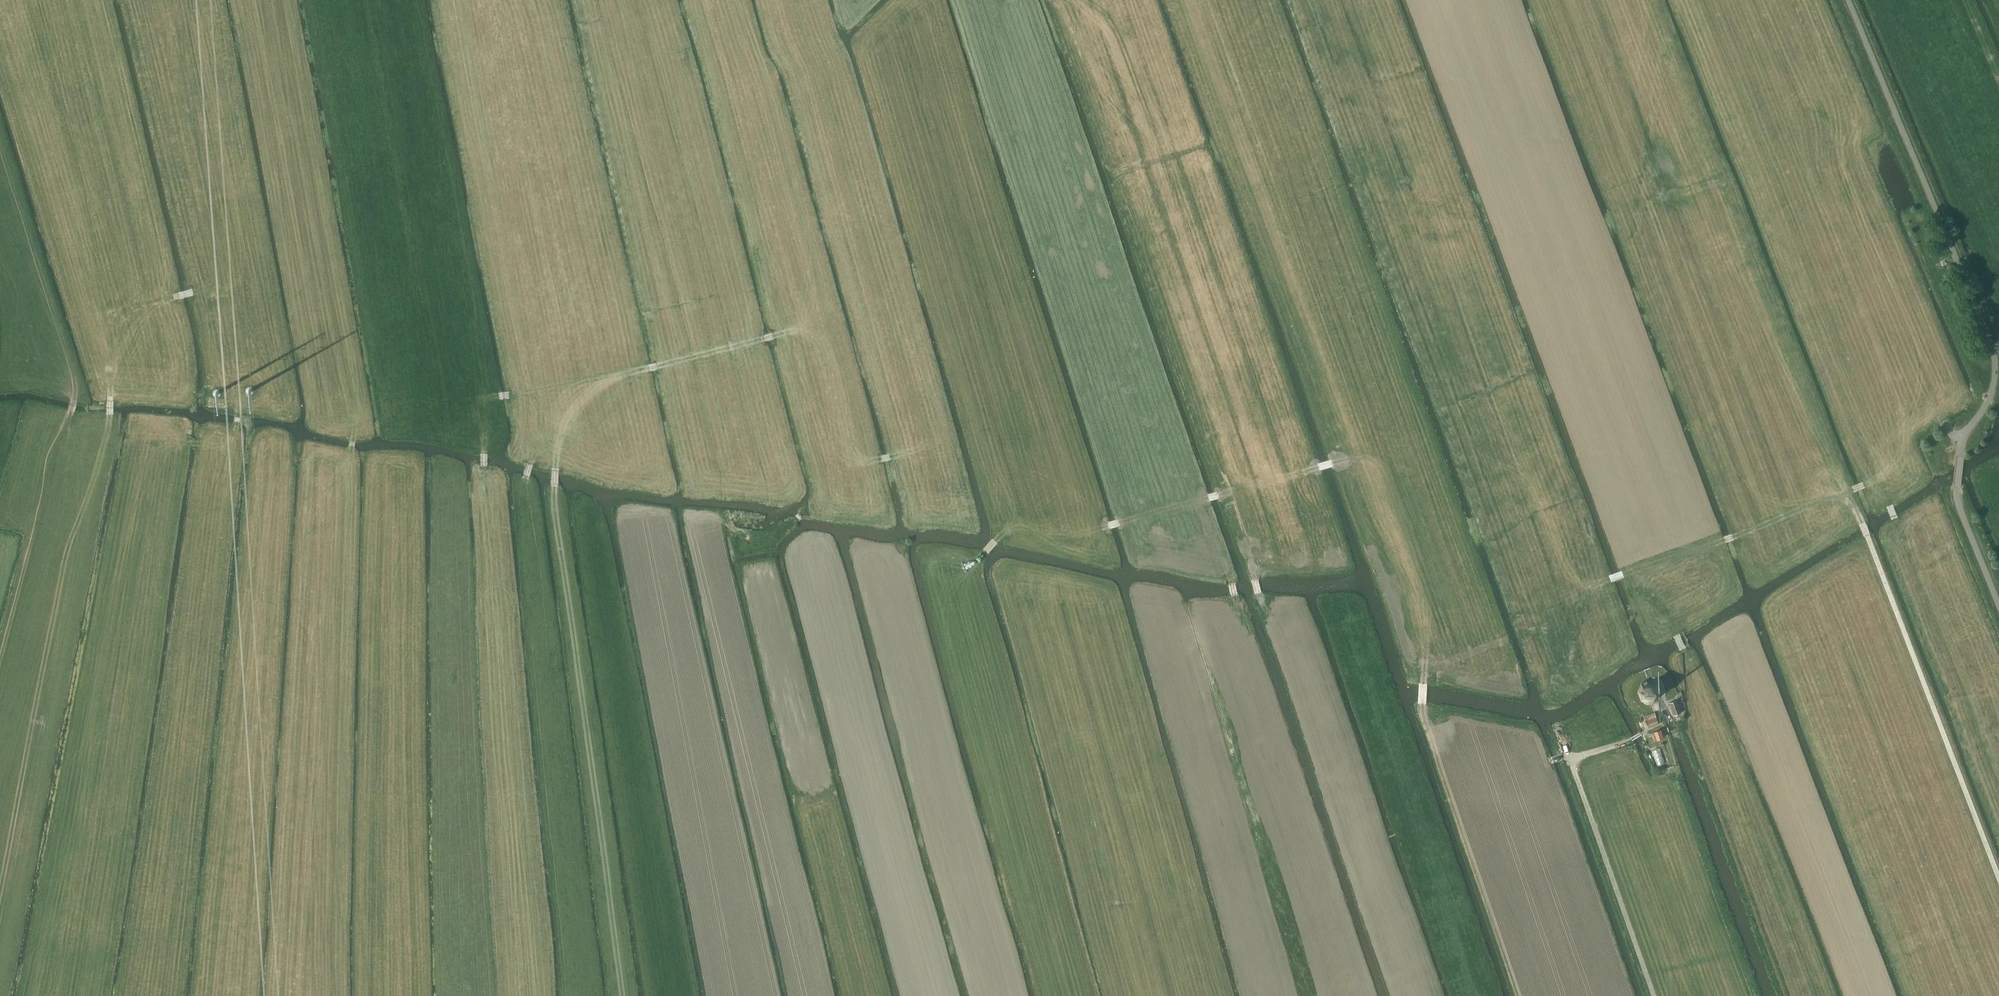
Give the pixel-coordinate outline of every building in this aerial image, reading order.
[(1638,692),(1641,700),(1650,704),(1658,700),(1660,696),(1661,691),(1657,682),(1650,679),(1650,680),(1647,680),(1646,678),(1643,678),(1644,681),(1640,682),(1638,692)] [(1676,698),(1677,700),(1670,702),(1674,715),(1682,712),(1679,705),(1684,703),(1685,703),(1683,696),(1676,698)] [(1649,719),(1647,720),(1650,727),(1659,724),(1655,712),(1647,715),(1649,719)] [(1655,731),(1656,735),(1657,739),(1664,737),(1663,737),(1662,733),(1661,729),(1655,731)]
